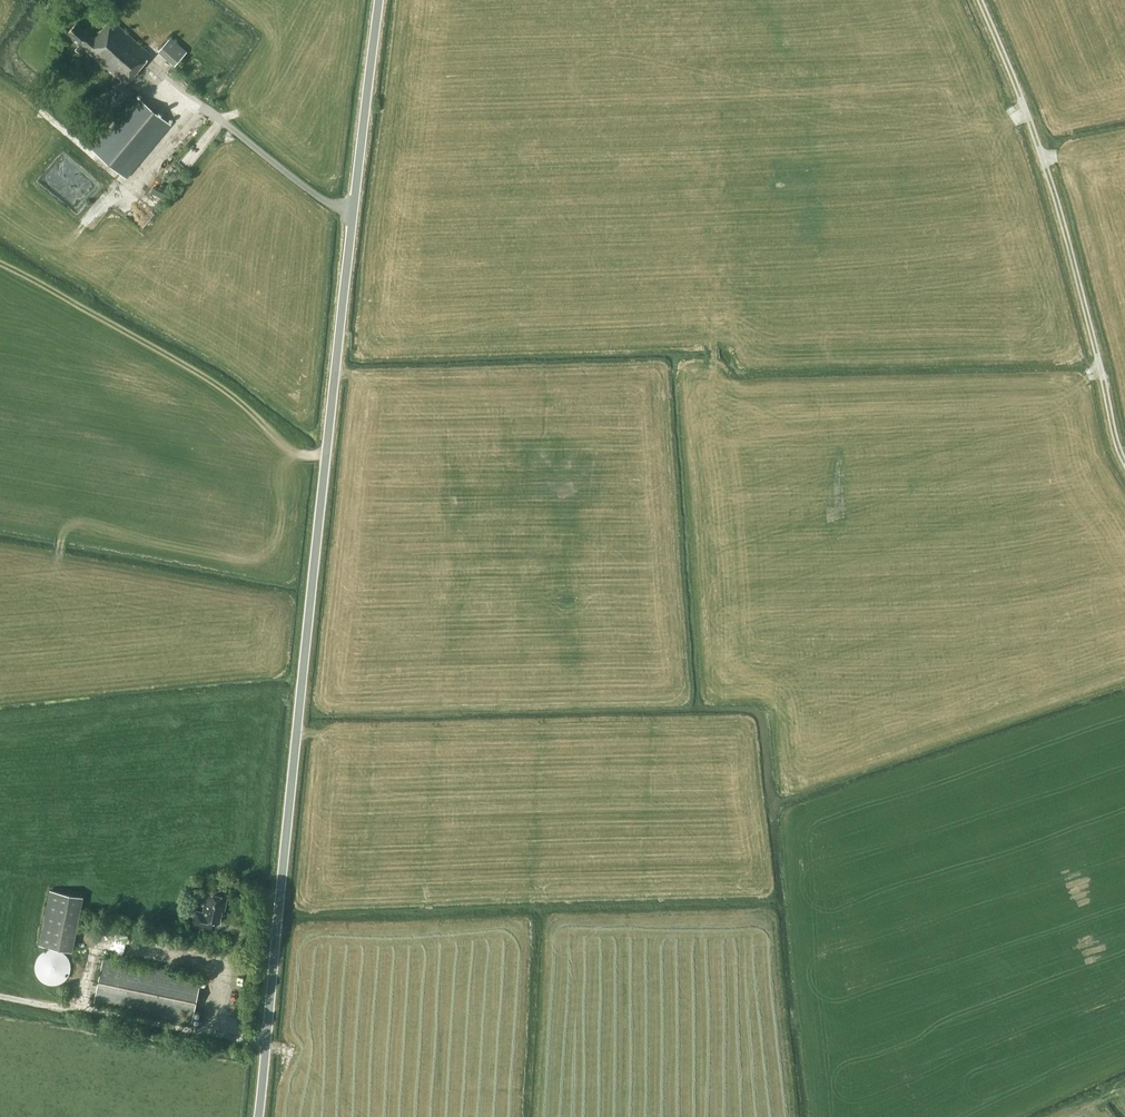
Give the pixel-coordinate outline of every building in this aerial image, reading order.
[(151,53),(111,20),(94,39),(89,34),(76,22),(66,33),(80,45),(81,43),(87,49),(86,50),(117,77),(116,78),(118,80),(93,109),(110,123),(113,120),(115,122),(92,149),(125,178),(171,125),(137,95),(130,103),(128,101),(135,93),(124,84),(151,53)] [(187,51),(170,36),(158,50),(175,65),(187,51)] [(83,895),(50,888),(38,943),(71,950),(83,895)] [(226,896),(207,892),(203,912),(195,910),(192,924),(211,928),(212,920),(219,922),(222,905),(224,906),(226,896)] [(57,949),(54,949),(51,949),(48,950),(45,951),(42,953),(40,955),(38,958),(37,961),(36,964),(36,967),(36,970),(37,973),(38,976),(40,978),(42,980),(45,982),(48,983),(51,984),(54,985),(57,984),(60,983),(63,982),(65,980),(67,978),(69,976),(71,973),(71,971),(71,970),(72,967),(71,964),(71,961),(69,958),(67,955),(65,953),(63,951),(60,950),(57,949)] [(201,977),(102,957),(93,1003),(191,1023),(201,977)]
